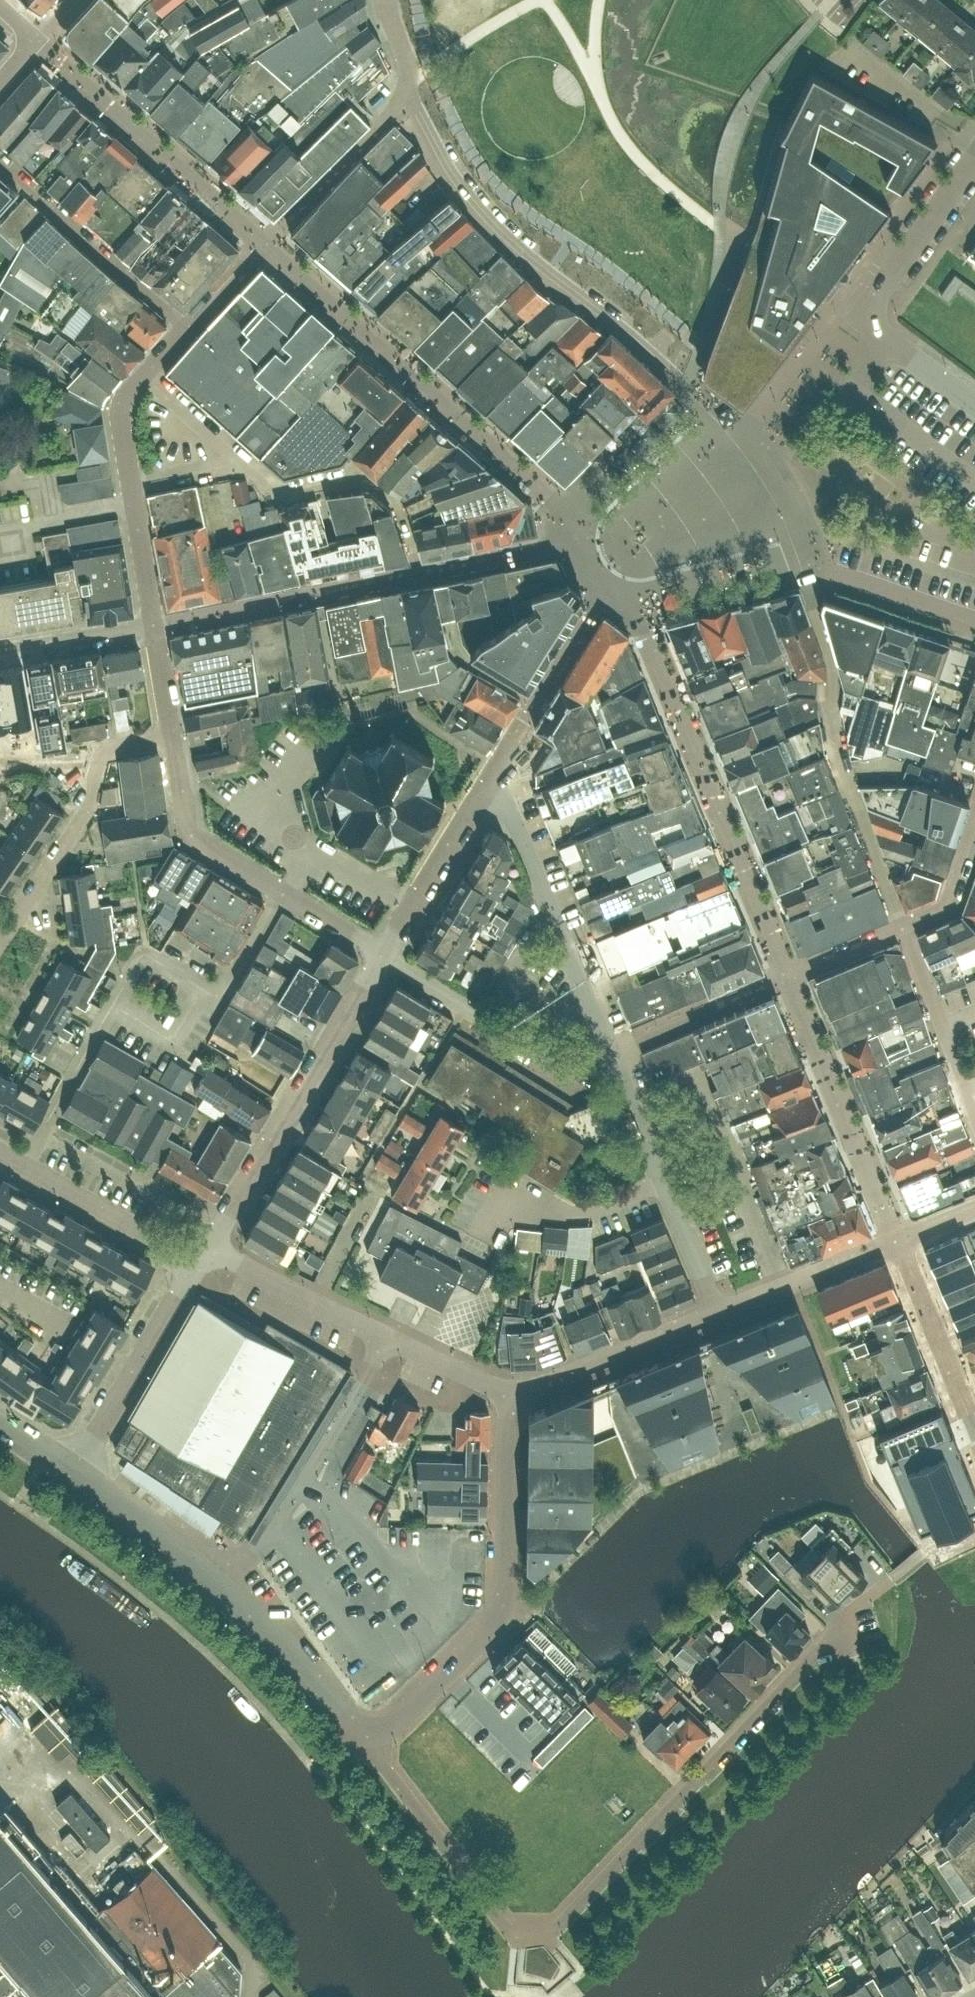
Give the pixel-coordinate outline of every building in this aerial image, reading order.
[(50,0),(29,0),(27,3),(35,10),(38,13),(39,12),(40,12),(39,11),(43,8),(50,0)] [(142,0),(92,0),(67,28),(67,35),(91,57),(137,6),(142,0)] [(107,72),(133,43),(136,47),(183,2),(184,2),(183,1),(167,13),(156,25),(151,19),(159,11),(161,13),(177,0),(149,0),(140,9),(137,6),(91,57),(93,59),(93,58),(107,71),(107,72)] [(148,108),(202,49),(235,30),(266,13),(258,0),(227,0),(195,17),(185,22),(156,47),(121,84),(148,108)] [(175,133),(177,134),(207,160),(244,119),(247,122),(339,48),(332,38),(365,15),(364,0),(339,0),(229,73),(228,72),(175,133)] [(206,11),(218,1),(217,0),(197,0),(206,11)] [(235,30),(249,55),(235,64),(228,72),(229,73),(339,0),(289,0),(266,13),(235,30)] [(896,19),(912,0),(881,0),(890,8),(887,12),(896,19)] [(896,19),(905,26),(908,22),(919,31),(944,1),(943,0),(912,0),(896,19)] [(926,44),(935,51),(961,19),(958,16),(960,14),(944,1),(919,31),(929,40),(926,44)] [(109,73),(121,84),(156,47),(185,22),(195,17),(195,16),(194,16),(183,2),(136,47),(133,43),(107,72),(109,73)] [(935,51),(943,58),(947,54),(957,63),(974,41),(974,26),(967,20),(965,22),(961,19),(935,51)] [(234,185),(235,186),(375,46),(380,42),(367,25),(345,42),(345,43),(339,48),(247,122),(244,119),(207,160),(207,161),(207,160),(209,162),(208,162),(210,164),(211,162),(235,183),(234,185)] [(865,41),(873,47),(883,35),(875,29),(865,41)] [(202,49),(148,108),(148,109),(152,112),(175,133),(228,72),(235,64),(249,55),(235,30),(202,49)] [(892,42),(883,35),(873,47),(882,55),(892,42)] [(957,63),(954,67),(968,78),(971,74),(974,78),(974,41),(957,63)] [(375,46),(235,186),(272,219),(283,207),(283,208),(284,207),(284,206),(294,197),(295,196),(304,187),(305,187),(306,186),(305,186),(315,176),(369,123),(351,105),(388,70),(375,46)] [(912,79),(922,67),(914,60),(904,72),(912,79)] [(3,147),(24,124),(22,122),(54,84),(34,67),(0,105),(0,144),(3,147)] [(922,67),(912,79),(922,86),(932,74),(922,67)] [(762,206),(754,236),(738,292),(715,375),(753,394),(808,321),(804,318),(823,293),(825,294),(836,280),(836,281),(837,280),(839,281),(847,271),(845,270),(845,269),(845,268),(853,258),(854,256),(860,256),(863,250),(863,245),(863,244),(861,242),(872,228),(874,230),(890,209),(888,208),(888,209),(885,206),(899,187),(901,188),(902,190),(928,156),(926,154),(926,155),(924,154),(936,138),(820,76),(785,125),(781,138),(783,139),(784,139),(786,141),(768,207),(762,206)] [(3,147),(21,163),(72,100),(58,88),(54,84),(22,122),(24,124),(3,147)] [(955,98),(939,85),(932,94),(948,107),(955,98)] [(72,100),(21,163),(33,175),(50,156),(52,157),(89,115),(84,110),(79,106),(73,101),(74,101),(73,101),(72,100)] [(33,175),(60,199),(111,135),(110,134),(111,134),(110,133),(110,134),(104,129),(101,131),(97,127),(98,123),(93,119),(93,118),(92,118),(91,117),(90,116),(90,115),(89,115),(52,157),(50,156),(33,175)] [(289,233),(312,255),(382,182),(417,147),(393,124),(359,159),(289,233)] [(111,135),(60,199),(81,219),(134,155),(132,153),(124,162),(108,148),(115,139),(111,135)] [(427,168),(417,147),(382,182),(312,255),(315,256),(317,254),(349,283),(347,285),(350,287),(351,286),(363,296),(395,264),(459,209),(448,198),(410,230),(387,205),(427,168)] [(81,219),(113,247),(167,185),(167,184),(165,183),(165,184),(155,174),(148,178),(143,173),(146,166),(136,157),(135,156),(135,155),(134,155),(81,219)] [(17,191),(0,176),(0,211),(17,191)] [(168,185),(167,185),(113,247),(131,263),(134,266),(186,201),(185,200),(183,202),(169,190),(170,188),(168,186),(168,185)] [(22,238),(44,215),(24,196),(0,223),(0,232),(15,246),(22,238)] [(186,201),(134,266),(151,281),(205,219),(204,218),(203,219),(186,204),(187,203),(186,201)] [(375,310),(376,311),(403,282),(439,254),(471,223),(459,209),(395,264),(363,296),(377,308),(375,310)] [(22,238),(24,239),(46,260),(68,237),(67,237),(45,217),(46,217),(44,215),(22,238)] [(207,220),(205,219),(151,281),(183,309),(238,248),(236,246),(229,241),(229,240),(228,239),(226,243),(219,237),(222,234),(221,233),(214,227),(213,226),(213,227),(207,221),(207,220)] [(500,252),(471,223),(439,254),(403,282),(376,311),(412,343),(454,300),(461,292),(500,252)] [(40,312),(86,254),(68,237),(46,260),(24,239),(23,240),(0,280),(0,285),(6,289),(0,299),(0,340),(22,299),(40,312)] [(454,300),(412,343),(414,344),(433,360),(432,361),(433,362),(494,302),(496,304),(523,276),(525,274),(521,269),(518,271),(504,257),(507,255),(502,250),(500,252),(461,292),(454,300)] [(93,353),(121,375),(144,349),(118,328),(117,330),(89,307),(113,277),(112,276),(112,277),(88,256),(86,254),(40,312),(74,335),(74,334),(95,350),(93,353)] [(164,373),(235,436),(273,393),(330,330),(330,329),(329,328),(330,328),(261,266),(205,326),(164,373)] [(455,383),(548,297),(547,297),(528,280),(529,279),(524,275),(524,276),(523,276),(496,304),(494,302),(433,362),(434,363),(455,383)] [(117,330),(118,328),(142,300),(113,277),(89,307),(117,330)] [(548,297),(455,383),(471,398),(520,347),(531,337),(559,303),(548,297)] [(142,300),(118,328),(144,349),(166,325),(165,324),(165,319),(142,300)] [(520,347),(471,398),(484,410),(550,342),(551,343),(578,315),(578,314),(559,303),(531,337),(520,347)] [(578,315),(551,343),(575,363),(601,334),(594,328),(595,327),(592,324),(591,325),(578,315)] [(235,436),(259,458),(298,414),(357,353),(347,344),(344,346),(341,344),(340,343),(331,331),(330,330),(273,393),(235,436)] [(109,389),(121,375),(93,353),(89,357),(85,354),(87,352),(75,344),(74,346),(56,332),(49,343),(109,389)] [(562,381),(567,385),(581,401),(631,351),(630,349),(629,351),(626,348),(627,348),(625,346),(625,347),(610,333),(596,347),(583,359),(562,381)] [(106,392),(109,389),(49,343),(39,338),(34,345),(52,357),(74,375),(67,384),(70,386),(101,403),(102,403),(103,398),(106,392)] [(550,386),(575,363),(551,343),(550,342),(484,410),(486,412),(487,411),(509,431),(508,431),(509,432),(552,389),(550,386)] [(631,351),(581,401),(612,432),(620,424),(624,421),(623,420),(636,408),(636,407),(644,415),(670,389),(662,381),(663,381),(661,379),(659,378),(647,368),(647,367),(645,365),(643,363),(641,361),(640,361),(631,353),(633,352),(631,351)] [(298,414),(322,435),(380,372),(357,353),(298,414)] [(14,405),(7,367),(0,364),(0,408),(14,405)] [(380,372),(322,435),(347,457),(350,454),(351,454),(404,394),(403,392),(402,393),(396,387),(396,386),(394,385),(394,386),(390,382),(389,380),(389,381),(382,375),(382,374),(380,372)] [(581,401),(567,385),(564,388),(582,406),(586,415),(582,418),(591,428),(576,444),(588,456),(588,455),(589,456),(596,447),(600,451),(616,435),(612,432),(581,401)] [(582,406),(564,388),(561,391),(579,409),(534,455),(536,456),(542,462),(543,463),(563,481),(579,465),(584,460),(585,460),(588,457),(588,456),(576,444),(591,428),(582,418),(586,415),(582,406)] [(553,389),(552,389),(509,432),(510,434),(513,430),(533,453),(532,453),(534,455),(579,409),(561,391),(544,408),(540,404),(540,403),(539,402),(553,389)] [(98,408),(63,391),(52,415),(73,426),(78,460),(107,456),(102,421),(100,421),(98,408)] [(374,475),(376,477),(428,416),(425,413),(424,412),(418,407),(414,404),(414,403),(408,398),(404,394),(351,454),(374,475)] [(322,435),(298,414),(259,458),(282,479),(341,465),(347,457),(322,435)] [(430,418),(428,416),(376,477),(399,494),(457,442),(430,418)] [(0,443),(0,454),(11,466),(19,459),(3,441),(0,443)] [(457,442),(399,494),(403,503),(418,497),(416,493),(422,487),(484,465),(483,464),(457,442)] [(115,493),(109,462),(76,468),(78,479),(59,483),(62,503),(115,493)] [(418,497),(403,503),(403,504),(404,507),(405,506),(409,513),(410,516),(433,508),(505,482),(504,481),(503,481),(486,466),(485,465),(484,465),(422,487),(416,493),(418,497)] [(242,503),(258,497),(251,479),(236,485),(242,503)] [(433,508),(410,516),(414,526),(464,514),(471,548),(471,547),(479,546),(479,548),(480,549),(481,549),(483,549),(490,548),(489,544),(503,541),(503,542),(506,541),(505,541),(531,536),(524,500),(505,482),(433,508)] [(204,524),(196,483),(181,486),(177,487),(146,494),(152,523),(156,522),(158,534),(153,535),(165,594),(164,594),(164,596),(165,596),(166,604),(166,605),(167,605),(167,607),(172,606),(172,607),(173,607),(173,606),(185,604),(186,604),(201,601),(202,601),(202,600),(214,598),(214,599),(215,598),(233,594),(235,594),(240,593),(244,592),(261,588),(253,561),(259,559),(261,568),(258,569),(263,588),(265,587),(296,580),(298,580),(277,506),(242,515),(241,513),(210,522),(216,540),(223,538),(224,542),(234,539),(233,535),(246,531),(248,538),(218,546),(223,561),(224,560),(229,576),(228,577),(228,578),(226,578),(217,553),(209,553),(204,524)] [(336,537),(378,529),(378,533),(384,563),(385,563),(403,560),(406,556),(406,553),(405,553),(403,546),(402,544),(399,537),(400,537),(399,535),(390,509),(371,492),(362,490),(325,495),(336,537)] [(315,506),(280,513),(286,536),(317,530),(321,529),(315,506)] [(464,514),(414,526),(421,557),(425,557),(425,556),(431,555),(439,554),(445,552),(445,553),(447,552),(455,550),(455,551),(462,549),(470,548),(471,548),(464,514)] [(59,620),(72,618),(68,596),(78,594),(78,590),(79,590),(73,546),(82,544),(120,538),(117,518),(66,526),(67,530),(41,535),(49,578),(0,587),(0,630),(59,620)] [(378,533),(354,538),(362,574),(385,569),(384,563),(378,533)] [(339,549),(325,551),(331,580),(362,574),(354,538),(337,541),(339,549)] [(73,546),(79,590),(83,589),(87,622),(132,615),(129,587),(128,587),(121,542),(83,548),(82,544),(73,546)] [(306,547),(290,550),(301,586),(331,580),(325,551),(307,555),(306,547)] [(522,565),(528,589),(565,583),(567,582),(565,581),(564,579),(557,566),(557,564),(554,558),(522,565)] [(528,589),(522,565),(521,565),(520,565),(506,568),(505,569),(479,574),(487,607),(455,614),(461,641),(466,649),(530,601),(528,589)] [(477,574),(444,581),(451,611),(454,611),(455,614),(487,607),(479,574),(477,575),(477,574)] [(565,583),(528,589),(530,601),(466,649),(469,653),(471,654),(524,685),(523,685),(525,687),(526,686),(527,686),(579,603),(577,602),(577,595),(579,593),(567,582),(565,583)] [(417,667),(428,664),(427,660),(447,655),(439,616),(438,614),(443,613),(436,583),(401,590),(399,590),(400,590),(399,590),(417,667)] [(379,594),(393,670),(397,688),(437,678),(433,663),(428,664),(417,667),(399,590),(397,591),(393,592),(379,594)] [(824,663),(797,590),(783,593),(781,593),(782,594),(764,599),(777,634),(780,635),(797,676),(824,679),(824,663)] [(355,601),(370,675),(393,670),(379,594),(378,594),(378,595),(358,598),(357,598),(355,599),(356,601),(355,601)] [(869,660),(882,620),(822,599),(819,606),(830,642),(829,643),(842,686),(841,692),(858,697),(869,660)] [(730,607),(757,680),(763,678),(778,674),(777,671),(769,674),(765,664),(783,658),(761,600),(730,607)] [(370,675),(355,601),(346,603),(346,601),(327,605),(328,614),(340,681),(370,675)] [(298,611),(310,679),(328,675),(315,607),(298,611)] [(747,683),(757,680),(730,607),(726,609),(726,608),(714,611),(712,611),(701,614),(701,615),(696,616),(715,664),(737,656),(747,683)] [(292,682),(310,679),(298,611),(282,614),(282,615),(281,615),(280,615),(292,682)] [(296,712),(293,691),(292,686),(292,682),(280,615),(279,615),(265,618),(279,716),(296,712)] [(559,687),(582,701),(586,703),(626,638),(627,635),(628,635),(626,634),(619,628),(617,627),(613,624),(614,624),(612,623),(605,617),(603,616),(572,665),(559,687)] [(686,675),(715,664),(696,616),(666,624),(686,675)] [(247,622),(251,654),(256,691),(261,720),(279,716),(265,618),(247,622)] [(914,631),(882,620),(869,660),(902,672),(914,631)] [(251,654),(247,622),(226,626),(231,658),(251,654)] [(178,669),(231,658),(226,626),(172,637),(173,641),(173,642),(178,669)] [(948,642),(915,631),(892,708),(892,709),(893,710),(894,710),(886,741),(924,754),(934,727),(921,723),(948,642)] [(604,698),(641,676),(626,638),(586,703),(588,708),(594,704),(592,698),(602,677),(610,681),(614,692),(603,696),(604,698)] [(143,675),(138,648),(102,654),(113,709),(129,706),(126,694),(118,696),(115,680),(143,675)] [(75,656),(78,677),(103,673),(99,652),(75,656)] [(251,654),(231,658),(178,669),(182,695),(189,704),(256,691),(251,654)] [(68,657),(50,660),(50,662),(50,661),(54,682),(78,677),(75,656),(68,657)] [(697,701),(747,683),(737,656),(715,664),(686,675),(696,698),(697,701)] [(49,660),(27,664),(34,702),(48,699),(47,694),(55,693),(49,660)] [(0,669),(0,726),(31,721),(20,666),(0,669)] [(486,752),(502,725),(451,693),(466,668),(457,666),(439,678),(416,685),(448,729),(486,752)] [(451,693),(502,725),(503,724),(504,722),(504,721),(510,711),(510,712),(512,709),(511,709),(514,705),(516,701),(518,699),(466,668),(451,693)] [(954,731),(935,725),(922,763),(949,772),(956,752),(974,758),(974,668),(954,731)] [(103,673),(78,677),(82,697),(106,693),(103,673)] [(763,678),(757,680),(747,683),(697,701),(709,729),(796,694),(796,695),(814,697),(815,681),(791,678),(787,686),(783,687),(778,674),(763,678)] [(604,698),(611,719),(652,702),(641,676),(604,698)] [(82,697),(78,677),(54,682),(58,702),(82,697)] [(293,691),(296,712),(333,703),(328,683),(293,691)] [(559,687),(549,703),(548,704),(545,710),(545,709),(544,711),(534,728),(554,741),(582,701),(559,687)] [(853,696),(841,692),(840,704),(850,707),(853,696)] [(721,758),(817,719),(814,697),(796,695),(796,694),(709,729),(711,735),(720,758),(721,758)] [(586,703),(582,701),(554,741),(533,773),(534,774),(535,773),(575,757),(661,726),(652,702),(611,719),(619,740),(610,743),(594,704),(588,708),(586,703)] [(878,704),(866,743),(882,748),(893,710),(892,709),(892,708),(878,704)] [(240,708),(192,710),(194,748),(200,748),(201,770),(244,768),(243,751),(259,750),(257,713),(241,714),(240,708)] [(59,710),(37,714),(44,751),(65,747),(59,710)] [(767,775),(792,764),(822,752),(817,719),(721,758),(733,788),(767,775)] [(106,734),(103,722),(70,728),(72,740),(106,734)] [(667,740),(661,726),(575,757),(535,773),(535,784),(537,788),(584,769),(667,740)] [(394,735),(393,730),(389,731),(390,736),(385,744),(358,751),(350,746),(349,741),(345,742),(346,747),(325,782),(320,783),(321,787),(316,788),(312,796),(319,824),(327,828),(331,827),(333,830),(338,829),(372,850),(374,855),(377,854),(376,849),(380,842),(408,834),(415,839),(417,843),(421,842),(419,838),(440,804),(445,802),(444,798),(439,799),(431,795),(424,768),(429,760),(434,758),(433,754),(428,756),(394,735)] [(532,790),(543,816),(592,795),(637,777),(638,779),(678,765),(677,765),(668,742),(667,740),(584,769),(537,788),(532,790)] [(126,814),(164,808),(157,752),(119,760),(119,761),(126,814)] [(804,785),(809,797),(835,787),(822,752),(792,764),(802,786),(804,785)] [(803,798),(804,799),(809,797),(804,785),(802,786),(792,764),(767,775),(733,788),(747,822),(791,805),(790,803),(803,798)] [(592,795),(543,816),(554,844),(607,822),(689,793),(689,792),(688,792),(678,767),(678,765),(638,779),(648,804),(603,822),(592,795)] [(22,815),(49,833),(63,813),(51,805),(58,796),(40,783),(33,793),(36,795),(22,815)] [(922,829),(926,831),(954,840),(967,801),(918,784),(857,784),(865,806),(903,821),(903,820),(923,828),(922,829)] [(835,787),(809,797),(804,799),(811,818),(824,813),(829,826),(826,827),(828,831),(849,823),(835,787)] [(607,822),(554,844),(568,877),(621,855),(642,846),(642,845),(651,842),(644,825),(674,813),(681,831),(654,842),(655,845),(702,826),(702,825),(700,825),(690,807),(686,796),(690,795),(689,793),(607,822)] [(791,805),(747,822),(762,856),(796,843),(795,841),(803,838),(791,805)] [(921,847),(926,831),(922,829),(916,844),(897,836),(903,821),(865,806),(874,830),(921,847)] [(164,808),(126,814),(101,818),(102,819),(101,819),(107,862),(161,852),(159,843),(171,841),(164,808)] [(35,853),(49,833),(22,815),(9,835),(35,853)] [(796,843),(762,856),(775,888),(840,862),(844,874),(866,865),(849,823),(828,831),(832,842),(825,845),(831,860),(806,869),(796,843)] [(676,859),(676,860),(711,846),(710,844),(703,828),(703,826),(702,826),(655,845),(654,842),(651,843),(651,842),(642,845),(642,846),(621,855),(630,878),(676,859)] [(475,857),(506,876),(506,875),(505,875),(510,868),(509,863),(505,861),(510,855),(502,836),(491,829),(490,830),(488,829),(480,842),(479,841),(474,850),(478,853),(475,857)] [(943,873),(954,840),(926,831),(921,847),(874,830),(882,852),(909,861),(943,873)] [(21,873),(35,853),(9,835),(0,847),(0,858),(21,873)] [(164,901),(192,856),(173,845),(153,876),(163,882),(155,895),(164,901)] [(711,846),(676,860),(677,862),(691,856),(697,871),(671,882),(665,866),(578,901),(586,921),(635,901),(719,865),(711,846)] [(211,868),(192,856),(164,901),(173,906),(182,893),(191,899),(211,868)] [(501,883),(506,876),(475,857),(468,868),(464,865),(459,874),(497,897),(505,885),(501,883)] [(904,908),(937,895),(920,890),(907,869),(906,869),(902,865),(900,865),(898,861),(887,857),(884,859),(904,908)] [(0,858),(0,888),(8,893),(21,873),(0,858)] [(943,873),(909,861),(907,869),(920,890),(937,895),(943,873)] [(787,917),(788,917),(873,883),(866,865),(844,874),(840,862),(775,888),(787,917)] [(60,875),(63,898),(96,893),(92,863),(79,864),(81,872),(60,875)] [(646,918),(727,885),(726,883),(719,867),(719,865),(635,901),(586,921),(594,939),(646,918)] [(262,900),(211,868),(191,899),(175,925),(188,933),(186,936),(212,952),(210,956),(222,964),(228,962),(235,952),(237,953),(254,925),(253,919),(256,919),(264,906),(262,900)] [(446,893),(485,917),(493,904),(489,902),(493,895),(497,898),(497,897),(459,874),(462,876),(455,887),(451,884),(446,893)] [(531,893),(524,876),(514,881),(520,897),(531,893)] [(974,879),(961,913),(974,918),(974,879)] [(873,883),(788,917),(788,918),(790,918),(792,922),(796,921),(804,940),(799,943),(802,951),(886,916),(873,883)] [(594,939),(609,976),(632,967),(630,964),(658,952),(659,955),(741,920),(741,918),(740,918),(733,900),(733,899),(729,900),(724,887),(727,886),(727,885),(646,918),(594,939)] [(96,893),(63,898),(67,919),(109,913),(112,913),(111,903),(98,905),(96,893)] [(440,915),(474,936),(474,935),(470,933),(474,926),(478,929),(485,917),(446,893),(441,901),(446,904),(440,915)] [(519,901),(507,893),(503,900),(515,907),(519,901)] [(242,977),(285,1002),(296,1009),(300,1003),(323,1016),(340,988),(357,959),(331,942),(330,942),(311,971),(299,964),(291,977),(269,964),(274,955),(291,964),(293,959),(284,954),(291,943),(281,938),(292,918),(281,912),(264,943),(263,942),(242,977)] [(496,912),(491,920),(498,924),(518,937),(527,924),(511,914),(507,920),(496,912)] [(109,913),(67,919),(70,941),(93,938),(95,948),(114,945),(109,913)] [(473,937),(474,936),(440,915),(433,926),(427,923),(422,931),(462,956),(469,944),(465,941),(470,934),(473,937)] [(960,916),(942,924),(954,953),(955,955),(974,946),(974,930),(960,916)] [(632,967),(609,976),(616,994),(641,984),(747,939),(749,938),(741,920),(659,955),(666,970),(639,983),(632,967)] [(498,934),(490,946),(506,956),(518,937),(498,924),(494,931),(498,934)] [(954,953),(942,924),(916,935),(928,965),(939,990),(964,981),(954,953)] [(462,956),(422,931),(417,940),(421,942),(414,954),(427,961),(426,962),(446,974),(451,966),(454,968),(462,956)] [(750,945),(747,939),(641,984),(616,994),(630,1026),(762,970),(754,951),(753,951),(750,945)] [(828,1013),(909,978),(897,943),(814,978),(828,1013)] [(472,952),(467,959),(494,975),(506,956),(490,946),(483,959),(472,952)] [(60,959),(49,978),(87,999),(102,972),(86,962),(81,971),(60,959)] [(467,959),(463,966),(474,973),(466,986),(482,995),(494,975),(467,959)] [(272,1026),(285,1002),(242,977),(229,1000),(272,1026)] [(49,978),(38,997),(67,1014),(74,1003),(85,1009),(89,1001),(87,999),(49,978)] [(915,995),(909,978),(828,1013),(834,1029),(915,995)] [(385,1003),(417,1022),(441,1036),(452,1018),(396,985),(385,1003)] [(697,1062),(784,1024),(784,1023),(783,1023),(772,997),(773,997),(772,995),(703,1025),(641,1052),(653,1081),(697,1061),(697,1062)] [(834,1029),(841,1044),(921,1012),(915,995),(834,1029)] [(67,1014),(38,997),(27,1017),(56,1033),(67,1039),(72,1031),(61,1025),(67,1014)] [(228,1002),(219,1017),(295,1062),(303,1050),(265,1028),(261,1035),(246,1026),(252,1016),(228,1002)] [(385,1003),(375,1021),(406,1040),(417,1022),(385,1003)] [(921,1012),(841,1044),(853,1073),(930,1039),(921,1012)] [(56,1033),(27,1017),(16,1036),(34,1046),(31,1053),(42,1059),(56,1033)] [(295,1062),(219,1017),(211,1029),(236,1044),(240,1037),(255,1046),(251,1052),(288,1075),(295,1062)] [(365,1041),(394,1058),(395,1059),(406,1040),(375,1021),(363,1039),(365,1041)] [(784,1024),(697,1062),(700,1068),(707,1065),(713,1080),(707,1083),(713,1094),(720,1091),(720,1092),(799,1060),(798,1058),(785,1026),(784,1024)] [(505,1068),(451,1035),(436,1059),(440,1061),(425,1085),(475,1116),(478,1112),(528,1143),(513,1167),(551,1191),(580,1145),(586,1148),(622,1134),(607,1098),(567,1115),(544,1101),(547,1097),(531,1088),(527,1094),(499,1077),(505,1068)] [(143,1060),(103,1038),(88,1065),(90,1066),(78,1086),(76,1085),(61,1112),(62,1113),(93,1131),(96,1126),(104,1131),(102,1135),(122,1146),(124,1142),(133,1147),(131,1151),(150,1162),(153,1158),(160,1162),(158,1167),(197,1190),(215,1200),(226,1180),(227,1180),(228,1178),(235,1165),(235,1166),(237,1163),(236,1163),(240,1156),(240,1157),(242,1154),(249,1142),(251,1139),(250,1139),(220,1121),(217,1125),(218,1125),(212,1135),(211,1134),(209,1139),(206,1144),(203,1148),(203,1149),(198,1158),(198,1157),(195,1161),(186,1156),(190,1149),(165,1135),(174,1120),(183,1125),(194,1104),(137,1071),(143,1060)] [(945,1080),(930,1039),(853,1073),(868,1110),(945,1080)] [(345,1061),(340,1070),(376,1092),(390,1070),(388,1068),(394,1058),(365,1041),(359,1051),(356,1050),(356,1051),(349,1064),(345,1061)] [(720,1092),(733,1123),(811,1091),(811,1090),(805,1074),(799,1060),(720,1092)] [(200,1078),(264,1115),(271,1102),(209,1063),(200,1078)] [(50,1087),(62,1081),(56,1067),(43,1073),(50,1087)] [(376,1092),(340,1070),(335,1078),(339,1080),(331,1093),(330,1093),(364,1113),(376,1092)] [(32,1130),(48,1100),(36,1094),(42,1083),(27,1074),(21,1085),(0,1073),(0,1112),(32,1130)] [(200,1078),(193,1090),(256,1129),(264,1115),(200,1078)] [(880,1144),(958,1114),(945,1080),(868,1110),(868,1112),(868,1113),(874,1121),(876,1125),(880,1142),(880,1144)] [(821,1114),(811,1091),(733,1123),(741,1145),(742,1146),(821,1114)] [(351,1135),(364,1113),(330,1093),(330,1094),(331,1094),(323,1107),(319,1104),(314,1113),(351,1135)] [(377,1121),(387,1127),(396,1112),(385,1106),(377,1121)] [(425,1124),(405,1112),(398,1123),(418,1136),(421,1130),(428,1134),(409,1166),(402,1162),(401,1165),(381,1152),(374,1163),(394,1175),(398,1170),(404,1174),(392,1194),(414,1208),(462,1127),(440,1114),(432,1126),(426,1123),(425,1124)] [(298,1147),(330,1167),(331,1166),(330,1166),(336,1155),(338,1156),(351,1135),(314,1113),(309,1121),(313,1123),(306,1136),(305,1135),(305,1136),(307,1138),(300,1148),(298,1147)] [(821,1114),(742,1146),(749,1164),(784,1151),(783,1148),(828,1131),(821,1114)] [(882,1147),(889,1163),(965,1131),(958,1114),(880,1144),(881,1144),(882,1147)] [(378,1142),(387,1127),(377,1121),(368,1136),(378,1142)] [(756,1181),(837,1150),(829,1131),(828,1131),(783,1148),(784,1151),(749,1164),(756,1181)] [(897,1184),(935,1167),(935,1166),(942,1163),(942,1164),(952,1160),(951,1158),(972,1149),(965,1131),(889,1163),(888,1163),(893,1177),(896,1182),(897,1184)] [(404,1146),(391,1138),(384,1149),(398,1157),(404,1146)] [(319,1185),(330,1167),(298,1147),(287,1166),(319,1185)] [(837,1150),(756,1181),(763,1200),(844,1169),(837,1150)] [(935,1167),(897,1184),(907,1210),(915,1213),(917,1212),(951,1198),(951,1199),(963,1194),(974,1189),(974,1159),(974,1155),(953,1164),(958,1176),(953,1178),(948,1166),(936,1171),(935,1167)] [(276,1184),(309,1203),(319,1185),(287,1166),(276,1184)] [(844,1170),(844,1169),(763,1200),(775,1230),(824,1213),(856,1200),(844,1170)] [(6,1179),(4,1183),(0,1181),(0,1221),(134,1297),(151,1267),(147,1264),(149,1260),(138,1254),(137,1253),(135,1257),(91,1232),(93,1229),(92,1228),(63,1211),(62,1211),(60,1215),(16,1190),(18,1186),(17,1185),(6,1179)] [(266,1202),(298,1221),(309,1203),(276,1184),(266,1202)] [(349,1212),(350,1201),(334,1198),(332,1209),(349,1212)] [(870,1233),(856,1200),(824,1213),(775,1230),(789,1266),(870,1233)] [(266,1202),(255,1220),(287,1239),(298,1221),(266,1202)] [(460,1240),(388,1203),(365,1249),(386,1259),(378,1275),(379,1275),(379,1276),(439,1307),(439,1306),(441,1307),(454,1280),(476,1292),(488,1269),(454,1251),(460,1240)] [(694,1299),(661,1218),(630,1230),(631,1233),(624,1233),(596,1245),(597,1269),(602,1271),(640,1256),(663,1311),(694,1299)] [(287,1239),(255,1220),(244,1238),(276,1257),(287,1239)] [(544,1231),(541,1231),(539,1249),(554,1250),(556,1230),(544,1229),(544,1231)] [(922,1248),(953,1324),(974,1316),(974,1257),(965,1231),(922,1248)] [(310,1251),(305,1259),(318,1268),(324,1259),(310,1251)] [(855,1275),(871,1317),(900,1306),(896,1295),(897,1294),(884,1263),(855,1275)] [(871,1317),(855,1275),(834,1283),(846,1314),(844,1315),(847,1322),(839,1325),(840,1327),(841,1327),(845,1336),(846,1336),(849,1344),(861,1339),(858,1332),(856,1327),(862,1325),(860,1322),(871,1317)] [(639,1326),(627,1295),(622,1297),(616,1283),(603,1289),(599,1279),(591,1283),(596,1295),(603,1292),(608,1303),(606,1303),(619,1334),(639,1326)] [(833,1330),(840,1327),(839,1325),(847,1322),(844,1315),(846,1314),(834,1283),(817,1290),(833,1330)] [(573,1288),(573,1295),(573,1301),(592,1345),(610,1338),(596,1308),(584,1313),(582,1310),(586,1308),(581,1297),(578,1286),(573,1288)] [(627,1295),(639,1326),(660,1318),(647,1287),(627,1295)] [(575,1351),(592,1345),(573,1301),(573,1295),(562,1299),(570,1315),(573,1313),(574,1317),(562,1322),(575,1351)] [(531,1297),(520,1296),(518,1312),(530,1313),(531,1297)] [(230,1315),(200,1297),(199,1300),(198,1299),(196,1301),(196,1302),(129,1417),(131,1418),(114,1448),(131,1459),(131,1474),(213,1532),(222,1519),(247,1536),(257,1518),(256,1517),(286,1466),(290,1469),(339,1384),(343,1386),(350,1374),(333,1364),(329,1361),(329,1362),(296,1342),(263,1323),(257,1333),(228,1317),(230,1315)] [(797,1304),(710,1339),(795,1414),(833,1398),(797,1304)] [(123,1326),(94,1307),(71,1344),(101,1362),(113,1342),(117,1344),(118,1343),(125,1332),(121,1330),(123,1326)] [(535,1328),(531,1329),(540,1364),(565,1355),(553,1321),(557,1320),(552,1309),(530,1316),(535,1328)] [(879,1338),(908,1326),(901,1309),(872,1321),(879,1338)] [(510,1367),(540,1364),(531,1329),(531,1328),(523,1329),(522,1316),(502,1314),(500,1331),(507,1331),(508,1344),(498,1345),(499,1360),(509,1359),(510,1367)] [(908,1326),(879,1338),(881,1345),(868,1351),(882,1385),(885,1383),(895,1379),(891,1370),(921,1358),(908,1326)] [(960,1340),(963,1349),(964,1349),(965,1350),(974,1374),(974,1334),(960,1340)] [(12,1394),(35,1407),(38,1402),(66,1419),(75,1405),(77,1406),(80,1401),(78,1399),(91,1379),(95,1381),(95,1380),(96,1380),(102,1369),(98,1367),(101,1362),(71,1344),(52,1376),(43,1371),(42,1373),(32,1366),(0,1343),(0,1385),(12,1394)] [(698,1344),(615,1378),(669,1464),(719,1444),(698,1344)] [(866,1410),(931,1383),(924,1367),(895,1379),(885,1383),(889,1394),(883,1396),(879,1386),(859,1394),(866,1410)] [(866,1410),(861,1412),(867,1427),(937,1398),(931,1383),(866,1410)] [(528,1414),(525,1566),(533,1574),(591,1520),(593,1387),(528,1414)] [(418,1408),(396,1396),(387,1413),(382,1410),(367,1437),(380,1444),(387,1431),(402,1439),(418,1408)] [(878,1432),(912,1513),(925,1528),(974,1507),(974,1505),(973,1487),(940,1406),(878,1432)] [(426,1515),(486,1516),(486,1488),(487,1461),(481,1461),(482,1446),(487,1447),(488,1412),(470,1412),(470,1414),(464,1413),(464,1425),(456,1425),(455,1446),(464,1446),(464,1457),(463,1462),(417,1460),(416,1486),(427,1486),(427,1505),(426,1515)] [(377,1453),(365,1446),(349,1475),(361,1482),(377,1453)] [(778,1548),(769,1557),(783,1571),(783,1572),(808,1598),(817,1589),(830,1602),(849,1584),(853,1588),(865,1576),(844,1555),(853,1546),(831,1524),(811,1545),(819,1553),(801,1571),(792,1563),(778,1548)] [(777,1577),(763,1563),(751,1575),(765,1589),(777,1577)] [(777,1588),(751,1616),(788,1652),(800,1640),(799,1639),(808,1630),(797,1619),(798,1618),(787,1607),(792,1602),(777,1588)] [(689,1635),(707,1651),(750,1691),(762,1679),(762,1678),(775,1665),(764,1655),(755,1647),(743,1636),(738,1632),(726,1644),(731,1648),(727,1652),(702,1628),(693,1637),(689,1634),(689,1635)] [(493,1667),(551,1725),(585,1691),(527,1633),(493,1667)] [(698,1660),(707,1651),(689,1635),(680,1643),(698,1660)] [(744,1694),(716,1668),(694,1691),(708,1705),(710,1702),(724,1715),(727,1712),(729,1714),(735,1707),(733,1706),(744,1694)] [(9,1716),(28,1698),(0,1669),(0,1707),(9,1716)] [(606,1690),(592,1703),(626,1737),(639,1724),(606,1690)] [(660,1718),(692,1749),(700,1741),(703,1741),(708,1736),(708,1732),(710,1730),(678,1699),(660,1718)] [(133,1794),(56,1704),(30,1727),(58,1759),(68,1750),(118,1808),(133,1794)] [(584,1705),(579,1711),(587,1719),(593,1714),(584,1705)] [(579,1711),(573,1716),(582,1725),(587,1719),(579,1711)] [(573,1716),(567,1722),(576,1731),(582,1725),(573,1716)] [(685,1756),(692,1749),(660,1718),(642,1736),(674,1767),(676,1765),(680,1765),(685,1760),(685,1756)] [(567,1722),(562,1728),(570,1736),(576,1731),(567,1722)] [(562,1728),(556,1734),(565,1742),(570,1736),(562,1728)] [(556,1734),(550,1739),(559,1748),(565,1742),(556,1734)] [(550,1739),(545,1745),(553,1753),(559,1748),(550,1739)] [(545,1745),(539,1751),(548,1759),(553,1753),(545,1745)] [(539,1751),(533,1756),(542,1765),(548,1759),(539,1751)] [(109,1836),(70,1790),(55,1803),(95,1848),(109,1836)] [(943,1831),(946,1834),(939,1841),(956,1866),(971,1887),(974,1884),(974,1798),(943,1831)] [(240,1968),(216,1940),(217,1939),(151,1864),(99,1910),(59,1864),(44,1878),(41,1874),(52,1864),(36,1845),(37,1845),(4,1806),(0,1809),(0,1996),(238,1996),(240,1968)] [(956,1866),(945,1874),(963,1900),(974,1892),(971,1887),(956,1866)] [(929,1942),(924,1945),(925,1946),(921,1949),(923,1952),(919,1955),(924,1963),(927,1961),(932,1970),(934,1976),(943,1991),(950,1987),(953,1988),(957,1985),(957,1983),(960,1980),(943,1952),(939,1946),(943,1944),(920,1907),(911,1913),(929,1942)] [(968,1932),(958,1939),(951,1928),(941,1934),(967,1976),(974,1971),(974,1943),(968,1932)] [(924,1945),(919,1936),(909,1930),(898,1937),(903,1946),(910,1956),(909,1956),(917,1968),(913,1970),(929,1996),(933,1996),(934,1996),(937,1996),(940,1995),(940,1993),(943,1991),(934,1976),(932,1970),(927,1961),(924,1963),(919,1955),(923,1952),(921,1949),(925,1946),(924,1945)] [(882,1992),(883,1991),(886,1996),(915,1996),(916,1996),(901,1971),(905,1969),(891,1945),(876,1954),(890,1978),(879,1984),(883,1991),(882,1992)] [(882,1992),(881,1992),(871,1975),(835,1996),(885,1996),(882,1992)]
